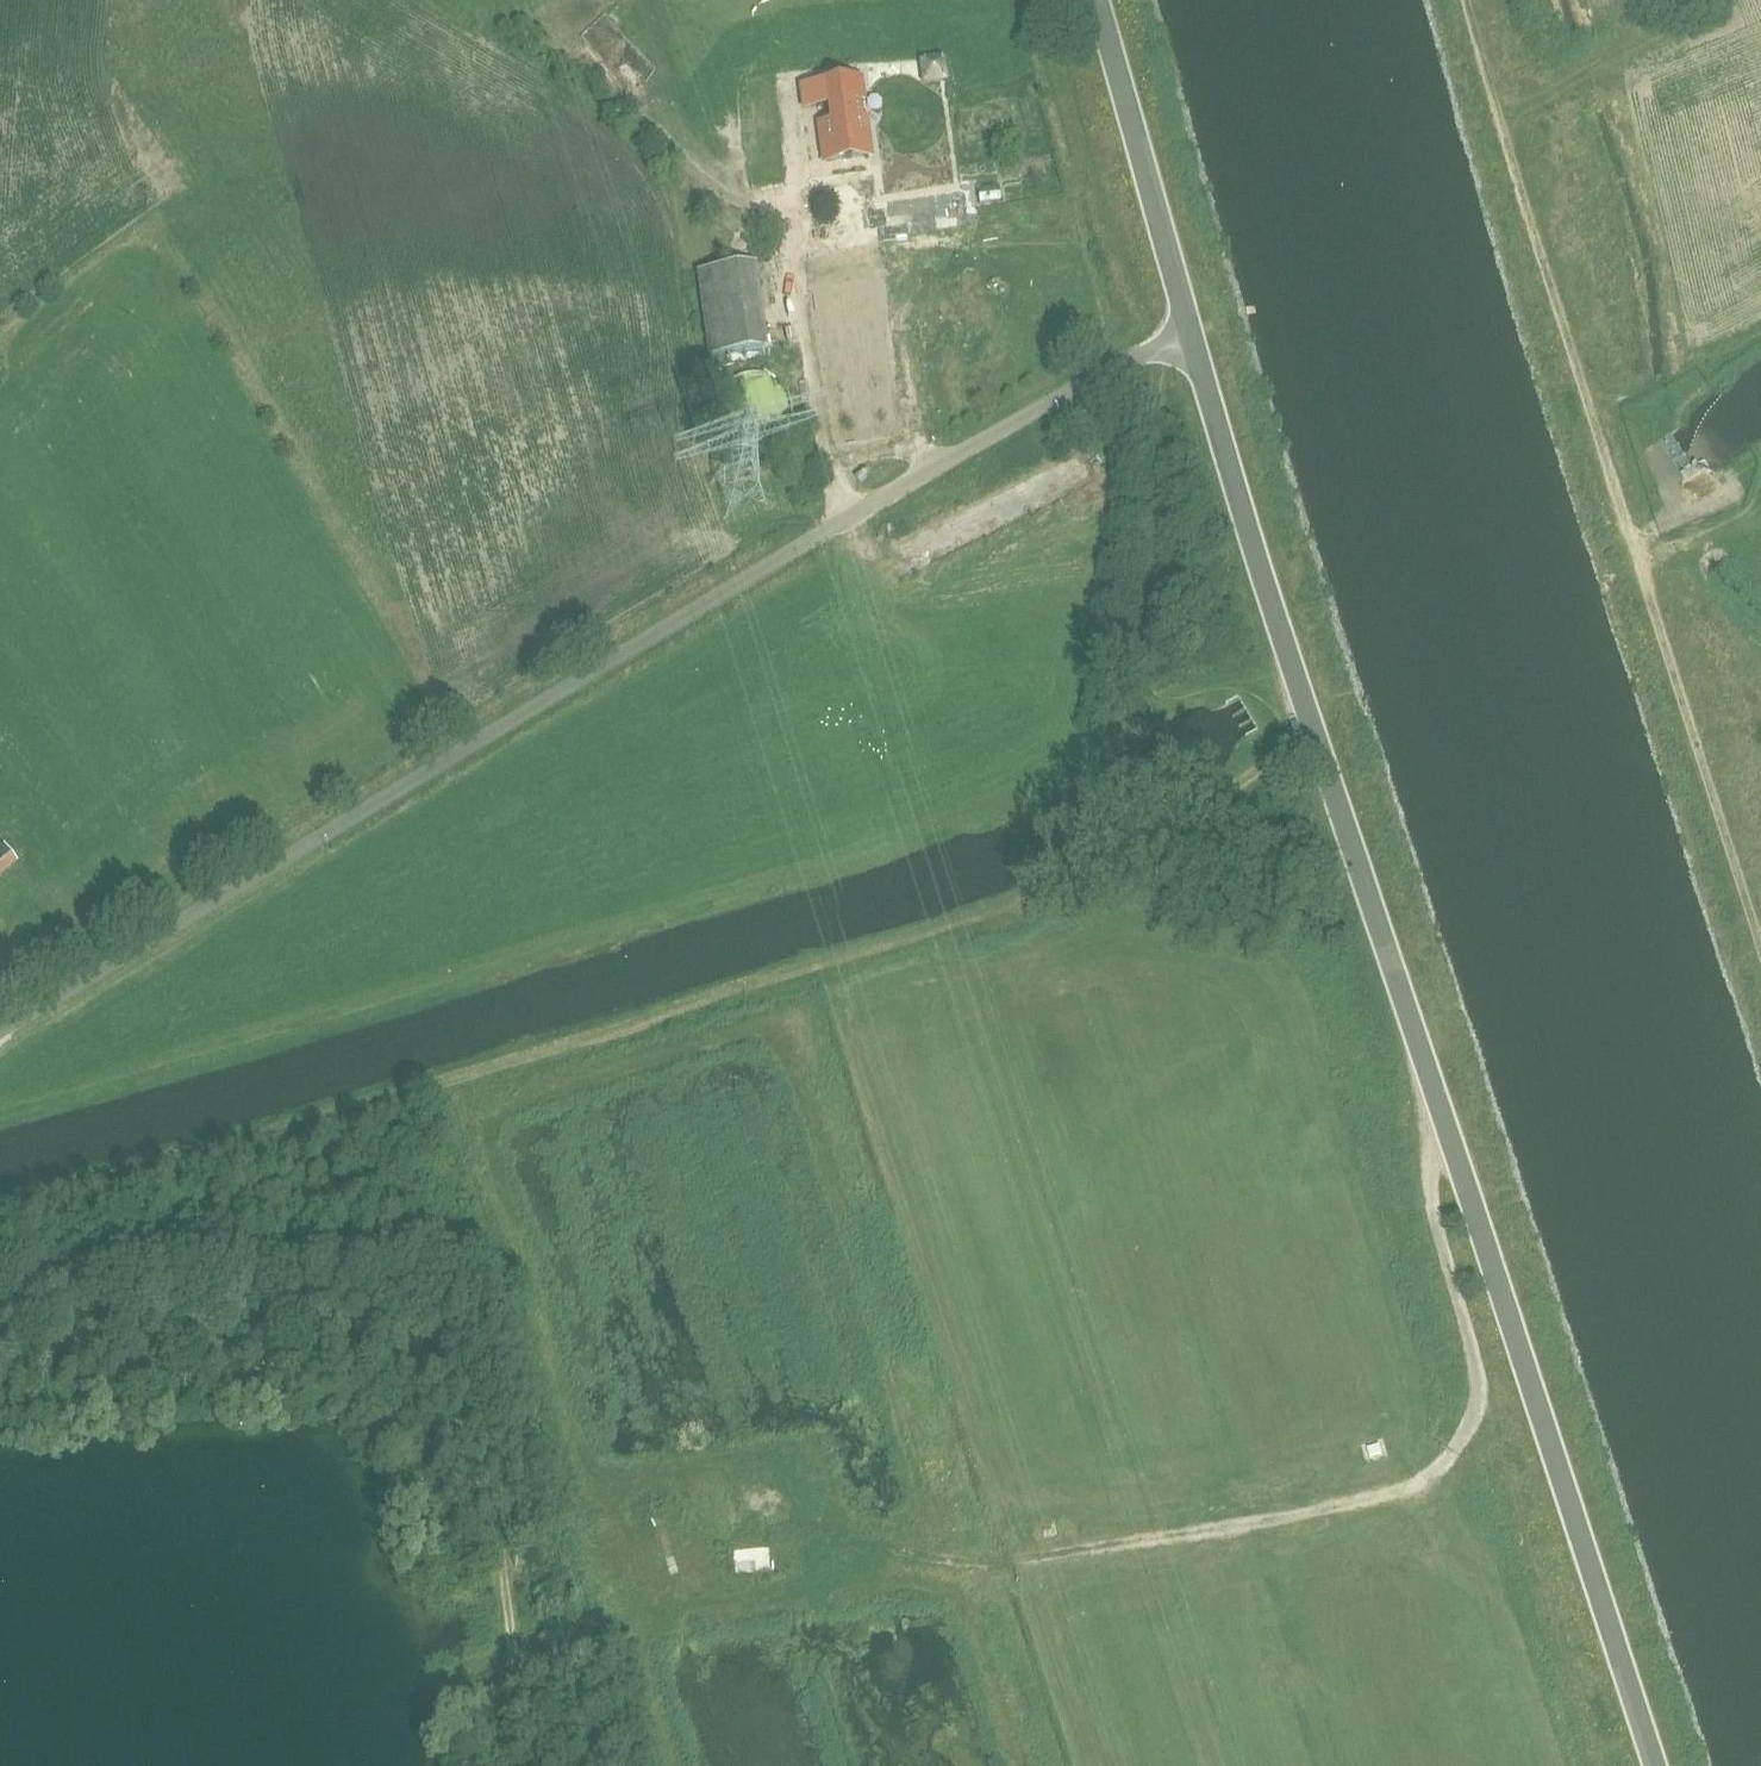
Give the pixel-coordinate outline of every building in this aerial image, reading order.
[(859,80),(816,86),(819,107),(829,106),(831,122),(821,123),(826,162),(869,156),(864,118),(860,118),(858,102),(862,102),(859,80)] [(977,237),(977,200),(887,198),(886,235),(977,237)] [(761,262),(700,270),(712,355),(772,347),(761,262)] [(0,847),(0,873),(16,859),(4,844),(0,847)]
